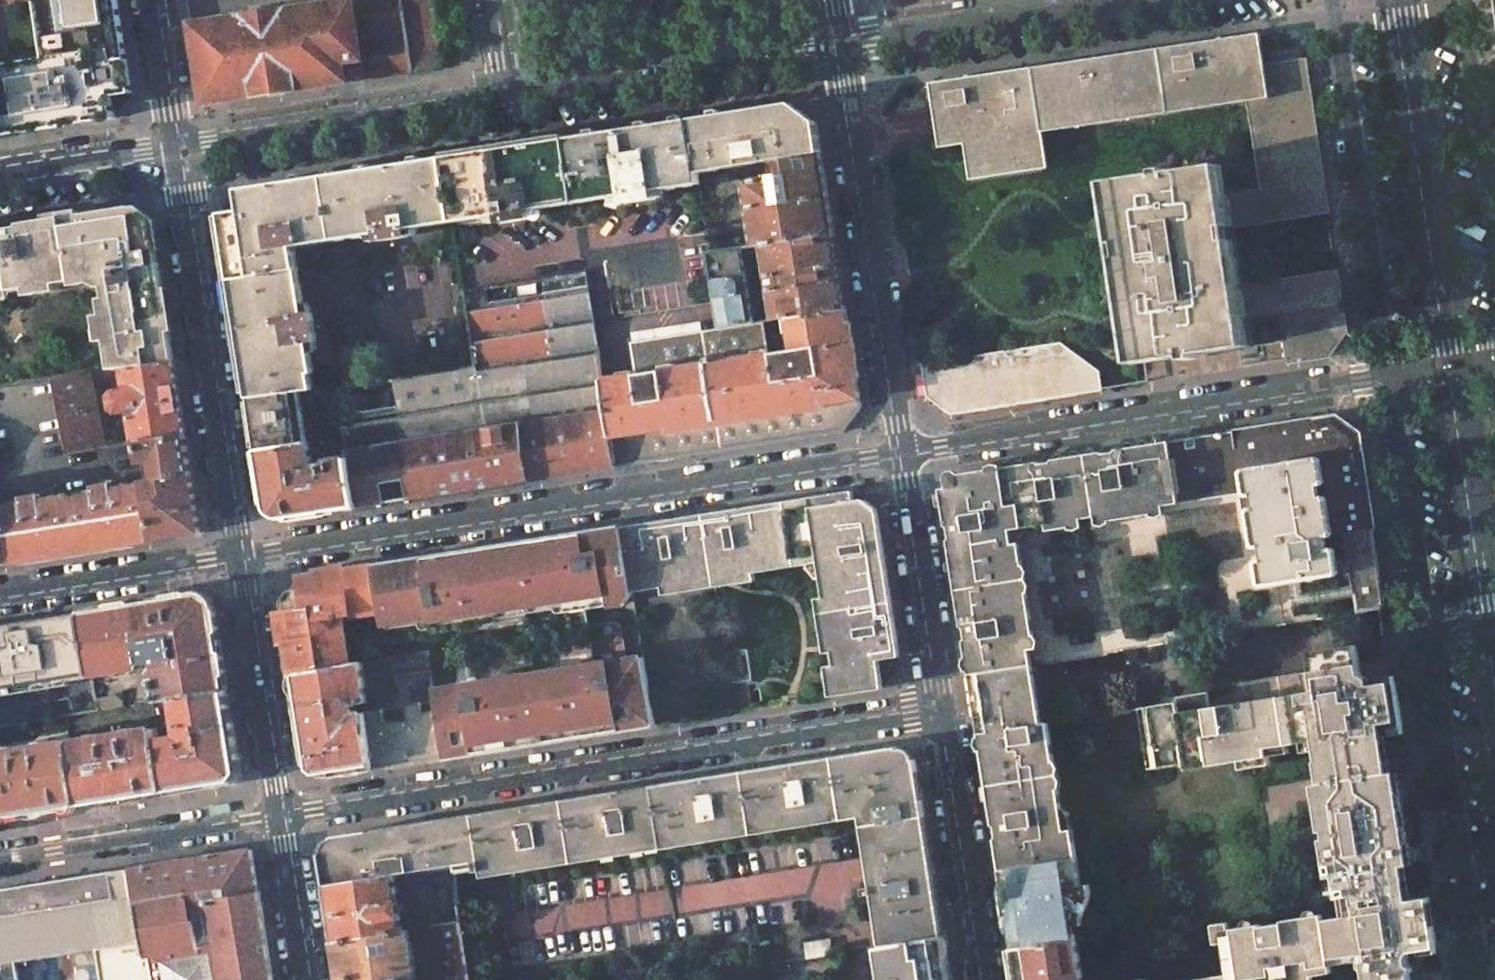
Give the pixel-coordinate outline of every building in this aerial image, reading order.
[(58,56),(48,57),(4,65),(0,65),(0,122),(2,135),(115,118),(112,96),(133,93),(126,49),(123,50),(115,0),(49,0),(58,56)] [(48,57),(58,56),(49,0),(39,0),(48,57)] [(244,26),(242,16),(191,24),(203,104),(252,97),(365,79),(353,0),(345,0),(282,10),(284,19),(244,26)] [(365,79),(414,72),(403,0),(353,0),(365,79)] [(414,72),(441,68),(432,11),(430,0),(403,0),(414,72)] [(1248,100),(1263,191),(1322,182),(1316,143),(1303,60),(1265,66),(1261,34),(1259,35),(1259,33),(930,84),(932,96),(934,108),(939,147),(965,143),(970,173),(1047,161),(1042,132),(1248,100)] [(792,104),(442,158),(453,222),(500,215),(501,222),(531,218),(529,210),(542,208),(611,197),(623,195),(625,203),(654,198),(653,191),(673,188),(700,184),(698,173),(718,170),(718,169),(770,161),(821,154),(816,122),(792,104)] [(821,154),(770,161),(772,177),(744,182),(752,230),(755,245),(764,244),(834,233),(821,154)] [(242,211),(221,214),(233,292),(250,398),(299,392),(314,390),(309,374),(313,373),(312,366),(309,342),(318,341),(313,312),(305,313),(301,286),(300,283),(295,247),(317,243),(367,236),(379,234),(380,241),(409,236),(408,230),(443,224),(448,223),(453,222),(442,158),(238,189),(242,211)] [(1127,319),(1133,364),(1170,359),(1250,347),(1245,316),(1240,285),(1231,226),(1227,196),(1222,165),(1106,183),(1112,226),(1127,319)] [(698,173),(700,184),(707,232),(710,253),(744,247),(755,245),(752,230),(719,236),(711,186),(719,175),(718,170),(698,173)] [(1231,226),(1326,212),(1325,201),(1322,182),(1263,191),(1227,196),(1231,226)] [(97,280),(111,370),(175,362),(154,224),(144,217),(132,218),(130,206),(19,224),(20,228),(4,230),(3,226),(0,226),(0,294),(97,280)] [(834,233),(764,244),(775,320),(789,318),(846,309),(834,233)] [(710,253),(708,253),(712,277),(717,302),(721,328),(755,323),(744,247),(710,253)] [(357,508),(616,466),(602,380),(586,271),(463,290),(476,368),(390,381),(394,405),(342,413),(349,458),(357,508)] [(1281,311),(1340,302),(1337,283),(1335,271),(1240,285),(1245,316),(1281,311)] [(1286,341),(1345,332),(1340,302),(1281,311),(1285,341),(1286,341)] [(621,377),(602,380),(616,466),(616,467),(637,464),(685,456),(730,449),(844,431),(862,407),(846,309),(789,318),(793,349),(768,354),(764,322),(755,323),(721,328),(631,342),(636,375),(621,377)] [(1288,361),(1328,355),(1345,332),(1286,341),(1285,341),(1288,361)] [(952,413),(1101,390),(1098,370),(1060,343),(922,363),(927,397),(952,413)] [(111,370),(55,378),(55,381),(69,454),(103,447),(91,386),(117,383),(117,386),(128,385),(130,392),(120,393),(114,400),(116,410),(121,414),(121,420),(125,444),(137,442),(137,441),(186,433),(186,432),(187,432),(182,399),(181,400),(180,391),(176,365),(175,365),(175,362),(111,370)] [(299,392),(250,398),(258,451),(307,443),(299,392)] [(1335,415),(1181,440),(1168,442),(1170,458),(1175,457),(1180,493),(1176,493),(1178,504),(1239,495),(1248,547),(1270,545),(1273,564),(1303,560),(1304,561),(1327,558),(1324,537),(1344,534),(1357,613),(1379,610),(1385,604),(1382,581),(1370,503),(1362,449),(1359,433),(1346,423),(1335,415)] [(186,433),(137,441),(137,442),(140,462),(152,460),(155,477),(149,478),(148,474),(143,475),(144,485),(153,540),(203,533),(199,506),(198,506),(186,433)] [(1011,529),(1069,520),(1069,518),(1078,517),(1078,519),(1094,516),(1094,514),(1107,513),(1107,514),(1150,508),(1150,506),(1161,504),(1162,506),(1178,504),(1176,493),(1180,493),(1175,457),(1170,458),(1168,442),(1124,449),(1116,450),(1114,452),(1106,453),(1103,452),(960,475),(942,499),(947,527),(950,529),(951,536),(949,539),(962,627),(966,629),(967,638),(965,642),(970,675),(980,673),(1032,665),(1030,648),(1027,648),(1026,637),(1028,637),(1021,593),(1019,593),(1015,567),(1017,567),(1011,529)] [(307,443),(258,451),(266,504),(287,519),(357,508),(349,458),(329,461),(329,464),(324,464),(324,459),(319,460),(320,465),(309,467),(309,464),(312,464),(309,443),(307,443)] [(0,508),(0,518),(1,522),(7,564),(16,562),(38,559),(51,557),(123,546),(123,545),(153,540),(144,485),(129,487),(127,476),(113,479),(114,485),(93,488),(94,493),(56,499),(54,488),(40,490),(41,497),(20,500),(21,505),(8,507),(0,508)] [(852,491),(621,528),(633,592),(715,579),(726,577),(819,562),(821,572),(833,648),(836,665),(827,667),(828,671),(823,671),(827,697),(883,688),(901,664),(901,661),(880,664),(879,660),(900,656),(876,509),(863,500),(853,501),(852,491)] [(1032,665),(1164,644),(1172,642),(1206,637),(1212,636),(1357,613),(1344,534),(1324,537),(1327,558),(1304,561),(1303,560),(1273,564),(1270,545),(1248,547),(1239,495),(1178,504),(1162,506),(1161,504),(1150,506),(1150,508),(1107,514),(1107,513),(1094,514),(1094,516),(1078,519),(1078,517),(1069,518),(1069,520),(1011,529),(1017,567),(1015,567),(1019,593),(1021,593),(1028,637),(1026,637),(1027,648),(1030,648),(1032,665)] [(621,528),(377,566),(385,611),(386,617),(385,617),(391,658),(392,658),(429,651),(446,758),(657,725),(652,697),(647,670),(643,649),(637,613),(633,592),(621,528)] [(377,566),(301,578),(282,604),(293,676),(351,665),(343,618),(385,611),(377,566)] [(715,579),(633,592),(637,613),(643,649),(647,670),(652,697),(730,685),(734,707),(762,702),(759,685),(759,681),(753,682),(747,647),(727,651),(715,579)] [(194,595),(82,613),(93,673),(93,676),(139,668),(139,671),(147,669),(146,664),(152,663),(153,671),(156,670),(155,673),(159,701),(175,699),(227,691),(215,609),(194,595)] [(93,673),(82,613),(9,625),(0,627),(0,689),(93,673)] [(1173,702),(1183,764),(1187,763),(1188,769),(1240,760),(1270,755),(1290,752),(1289,744),(1317,740),(1324,749),(1327,766),(1327,770),(1320,771),(1321,781),(1315,785),(1319,806),(1326,809),(1336,876),(1342,875),(1348,915),(1342,916),(1322,919),(1303,922),(1303,917),(1291,919),(1282,920),(1280,924),(1263,926),(1258,923),(1220,929),(1227,974),(1190,979),(1312,979),(1312,977),(1330,974),(1329,965),(1328,960),(1355,956),(1355,961),(1356,965),(1367,971),(1368,979),(1412,979),(1411,972),(1418,964),(1409,958),(1414,952),(1422,959),(1427,953),(1427,951),(1438,949),(1434,926),(1430,927),(1425,899),(1410,901),(1406,902),(1398,849),(1402,849),(1404,848),(1401,827),(1396,827),(1397,827),(1398,825),(1399,824),(1400,822),(1400,820),(1400,818),(1398,816),(1397,815),(1396,813),(1394,813),(1398,812),(1394,784),(1387,785),(1383,760),(1377,761),(1374,738),(1379,731),(1383,731),(1404,728),(1396,675),(1390,676),(1387,659),(1359,662),(1358,650),(1310,657),(1312,669),(1237,682),(1239,691),(1234,692),(1173,702)] [(374,770),(446,758),(429,651),(392,658),(396,686),(399,701),(394,707),(391,708),(367,712),(367,714),(374,770)] [(351,665),(293,676),(301,726),(300,726),(306,763),(308,764),(315,767),(320,770),(324,776),(327,778),(372,771),(372,770),(374,770),(367,714),(356,715),(355,711),(366,709),(366,705),(372,704),(370,694),(365,695),(361,664),(351,665)] [(1032,665),(980,673),(985,704),(1037,696),(1034,675),(1032,665)] [(970,675),(975,706),(985,704),(980,673),(970,675)] [(396,686),(388,687),(391,708),(394,707),(399,701),(396,686)] [(178,737),(158,740),(166,793),(234,782),(240,773),(227,691),(175,699),(179,722),(174,723),(175,729),(180,728),(182,740),(179,740),(178,737)] [(1037,696),(985,704),(989,731),(1020,727),(1042,723),(1037,696)] [(1173,702),(1136,708),(1144,757),(1146,769),(1183,764),(1173,702)] [(975,706),(979,733),(989,731),(985,704),(975,706)] [(984,765),(990,802),(1025,796),(1057,791),(1055,771),(1047,722),(1042,723),(1020,727),(989,731),(979,733),(982,754),(988,756),(989,765),(984,765)] [(166,793),(158,740),(156,728),(121,734),(121,736),(105,739),(105,736),(70,742),(79,806),(96,804),(98,806),(112,803),(114,804),(115,801),(130,798),(133,801),(135,800),(149,798),(150,796),(166,793)] [(1383,760),(1387,785),(1394,784),(1398,812),(1394,813),(1396,813),(1397,815),(1398,816),(1400,818),(1400,820),(1400,822),(1399,824),(1398,825),(1397,827),(1396,827),(1401,827),(1404,848),(1408,848),(1396,772),(1390,773),(1383,731),(1379,731),(1374,738),(1377,761),(1383,760)] [(1290,752),(1317,748),(1319,768),(1320,771),(1327,770),(1327,766),(1324,749),(1317,740),(1289,744),(1290,752)] [(29,747),(30,753),(21,754),(20,752),(19,753),(18,749),(0,752),(0,819),(10,817),(12,819),(25,817),(27,818),(30,814),(43,812),(47,815),(49,813),(61,811),(63,809),(79,806),(70,742),(69,741),(29,747)] [(697,779),(654,786),(663,848),(861,817),(863,831),(871,884),(871,887),(864,888),(865,895),(872,894),(876,920),(878,934),(879,939),(881,939),(881,946),(944,937),(942,924),(934,877),(935,877),(932,860),(931,861),(924,816),(925,816),(921,785),(920,785),(917,765),(915,765),(893,749),(893,747),(819,759),(819,758),(787,763),(787,764),(760,769),(759,768),(743,770),(743,771),(729,774),(729,773),(697,778),(697,779)] [(1270,755),(1240,760),(1241,769),(1271,764),(1270,755)] [(384,829),(340,835),(340,837),(324,859),(322,860),(326,885),(395,875),(453,867),(455,873),(475,870),(476,874),(483,873),(484,878),(513,873),(663,848),(654,786),(639,788),(639,787),(580,797),(580,796),(563,799),(564,800),(549,802),(549,801),(518,806),(518,807),(490,812),(490,811),(474,813),(474,814),(400,826),(400,825),(384,828),(384,829)] [(1000,870),(1076,860),(1072,830),(1064,832),(1060,811),(1057,791),(1025,796),(990,802),(990,803),(995,802),(996,809),(991,814),(993,824),(995,826),(997,834),(995,837),(1000,870)] [(1319,806),(1329,877),(1336,876),(1326,809),(1319,806)] [(1060,811),(1064,832),(1072,830),(1071,815),(1064,811),(1060,811)] [(259,890),(258,891),(252,849),(203,857),(203,856),(131,869),(152,979),(273,979),(259,890)] [(1398,849),(1406,902),(1410,901),(1402,849),(1398,849)] [(1000,870),(1012,947),(1074,938),(1072,929),(1087,927),(1085,914),(1091,901),(1094,886),(1081,888),(1076,860),(1000,870)] [(96,948),(101,979),(152,979),(131,869),(0,890),(0,964),(17,961),(96,948)] [(395,875),(326,885),(335,942),(403,931),(395,875)] [(1336,876),(1342,916),(1348,915),(1342,875),(1336,876)] [(1425,899),(1430,927),(1434,926),(1430,898),(1425,899)] [(433,927),(441,979),(472,979),(463,923),(433,927)] [(335,942),(340,979),(418,979),(411,930),(403,931),(335,942)] [(1017,979),(1118,979),(1110,933),(1074,938),(1012,947),(1017,979)] [(945,940),(944,940),(944,937),(881,946),(877,948),(882,979),(951,979),(945,940)] [(830,939),(805,943),(807,957),(832,954),(830,939)] [(1418,963),(1420,961),(1422,959),(1414,952),(1409,958),(1418,964),(1418,963)] [(1355,956),(1328,960),(1329,965),(1355,961),(1355,956)] [(17,961),(0,964),(0,979),(21,979),(17,961)] [(1412,979),(1421,979),(1418,963),(1418,964),(1411,972),(1412,979)]
